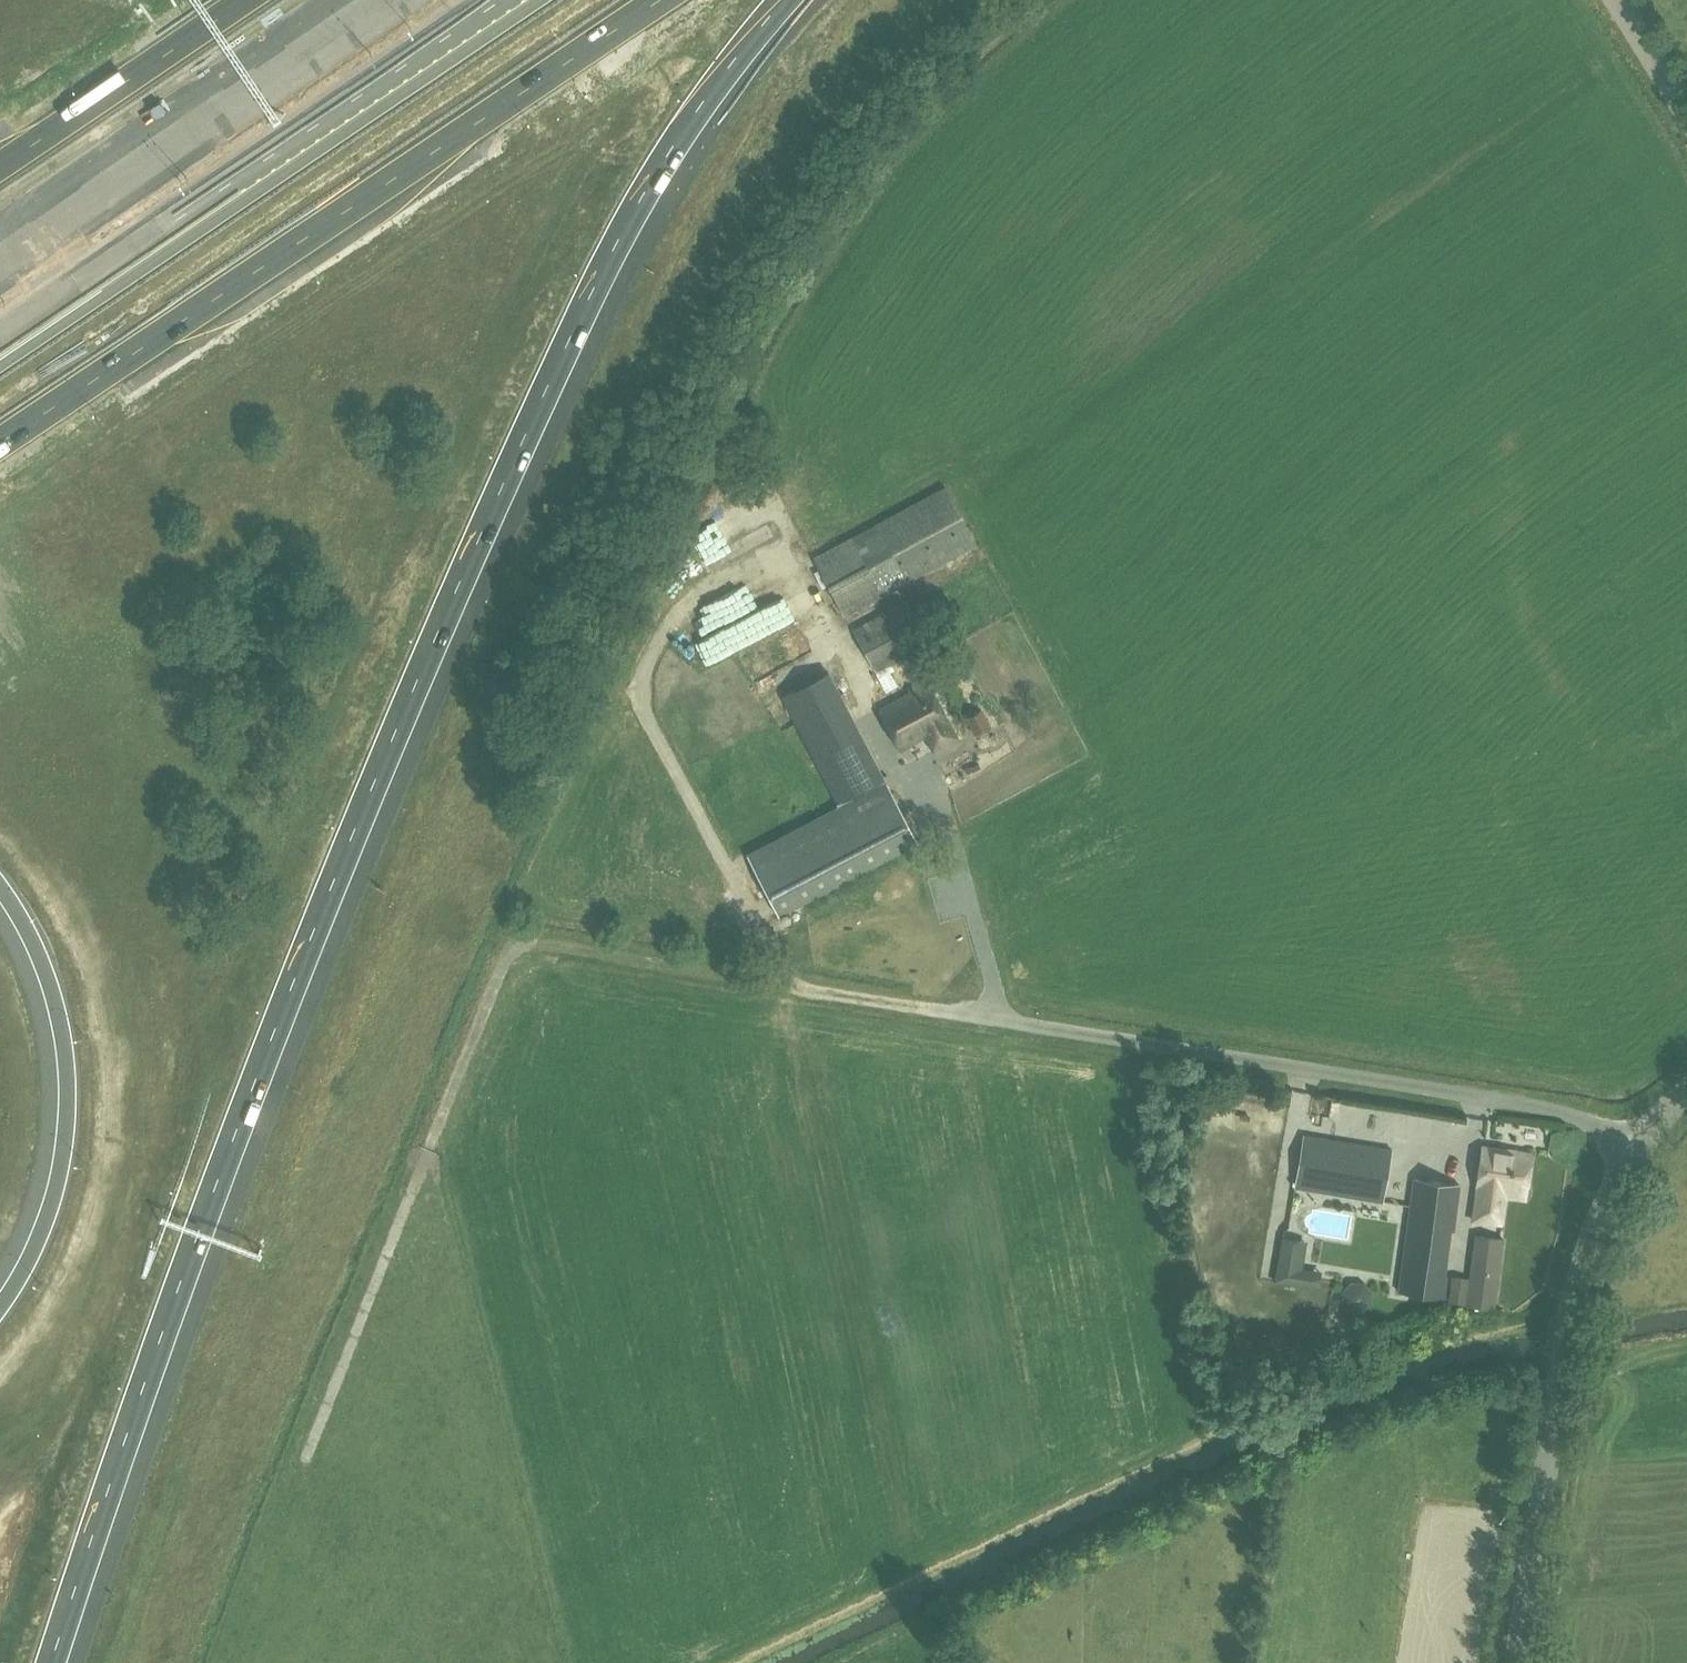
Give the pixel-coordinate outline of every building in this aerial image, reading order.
[(983,543),(951,484),(817,557),(848,616),(983,543)] [(933,646),(908,599),(853,629),(876,672),(922,646),(925,652),(933,646)] [(781,697),(837,802),(886,779),(831,672),(781,697)] [(934,749),(957,737),(949,722),(927,680),(910,689),(911,692),(880,708),(900,747),(926,734),(934,749)] [(966,716),(976,734),(991,725),(982,708),(966,716)] [(747,854),(780,915),(919,841),(887,781),(747,854)] [(1296,1188),(1384,1203),(1393,1148),(1305,1133),(1296,1188)] [(1481,1145),(1475,1192),(1471,1222),(1505,1225),(1508,1196),(1526,1199),(1532,1152),(1481,1145)] [(1461,1184),(1414,1178),(1398,1291),(1446,1297),(1449,1275),(1444,1274),(1451,1229),(1455,1230),(1461,1184)] [(1495,1308),(1504,1238),(1475,1233),(1470,1277),(1451,1275),(1448,1302),(1495,1308)] [(1324,1272),(1305,1268),(1309,1241),(1284,1237),(1276,1282),(1321,1289),(1324,1272)] [(1373,1303),(1373,1292),(1365,1284),(1354,1284),(1346,1292),(1346,1303),(1354,1311),(1365,1311),(1373,1303)]
